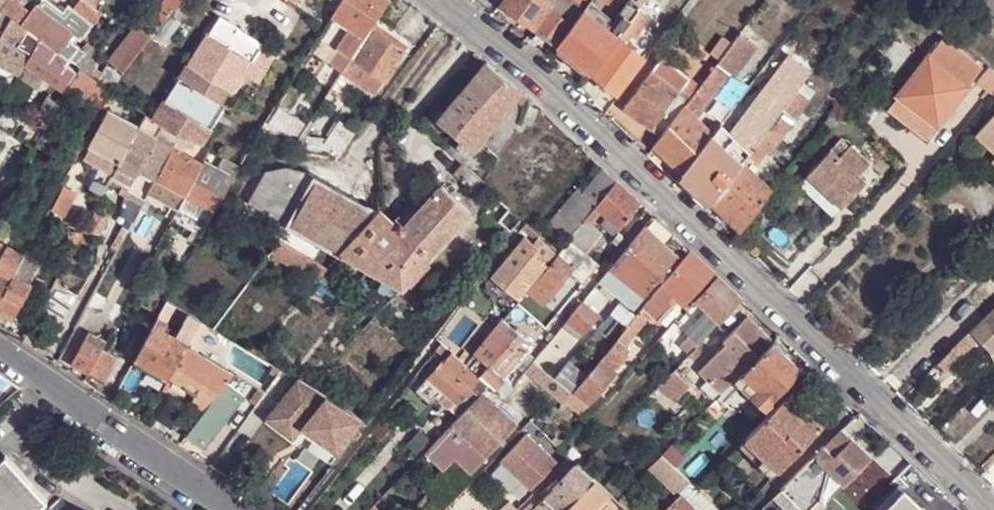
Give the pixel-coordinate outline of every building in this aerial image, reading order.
[(2,9),(8,0),(0,0),(0,7),(2,9)] [(2,9),(13,16),(14,17),(21,8),(11,0),(8,0),(2,9)] [(36,5),(73,34),(80,39),(92,24),(73,8),(68,3),(62,10),(50,0),(40,0),(36,5)] [(73,8),(92,24),(102,12),(88,0),(79,0),(73,8)] [(102,12),(113,21),(130,0),(88,0),(102,12)] [(151,21),(159,28),(170,14),(178,3),(181,0),(167,0),(151,21)] [(332,15),(356,30),(365,36),(372,27),(389,0),(341,0),(332,15)] [(503,2),(534,26),(553,1),(554,0),(504,0),(503,2)] [(585,7),(575,0),(554,0),(553,1),(534,26),(558,44),(585,7)] [(618,35),(635,14),(641,5),(635,0),(628,0),(608,26),(618,35)] [(178,3),(170,14),(171,15),(181,23),(184,25),(192,15),(178,3)] [(73,34),(36,5),(29,13),(21,23),(23,23),(31,29),(41,37),(61,50),(68,41),(73,34)] [(558,44),(591,72),(618,35),(608,26),(585,7),(558,44)] [(14,17),(18,20),(26,11),(21,8),(14,17)] [(1,37),(13,16),(2,9),(0,12),(0,38),(1,37)] [(906,44),(926,60),(931,54),(935,57),(943,46),(950,52),(956,43),(960,38),(932,10),(906,44)] [(29,13),(26,11),(18,20),(21,23),(29,13)] [(188,136),(200,143),(209,128),(203,124),(219,100),(225,104),(245,71),(257,79),(265,66),(273,53),(261,45),(236,29),(239,25),(220,14),(154,117),(179,135),(181,133),(188,136)] [(641,20),(635,14),(618,35),(625,41),(641,20)] [(1,37),(12,43),(23,23),(21,23),(18,20),(14,17),(13,16),(1,37)] [(137,26),(109,62),(123,73),(151,36),(137,26)] [(376,31),(372,27),(365,36),(352,57),(356,60),(376,31)] [(31,29),(21,48),(31,55),(41,37),(31,29)] [(349,34),(330,63),(332,65),(343,71),(352,57),(365,36),(356,30),(349,34)] [(405,50),(376,31),(356,60),(385,79),(405,50)] [(758,44),(740,31),(733,41),(744,50),(731,66),(727,63),(725,66),(734,72),(732,74),(734,76),(758,44)] [(591,72),(618,95),(646,58),(625,41),(618,35),(591,72)] [(21,74),(27,63),(31,55),(21,48),(12,43),(1,37),(0,38),(0,62),(21,74)] [(27,63),(65,89),(75,73),(77,69),(67,62),(70,57),(61,50),(41,37),(31,55),(27,63)] [(720,58),(731,44),(722,37),(709,53),(718,61),(720,58)] [(90,72),(92,68),(106,47),(98,40),(78,65),(82,67),(90,72)] [(68,41),(61,50),(70,57),(75,61),(82,50),(68,41)] [(731,44),(720,58),(727,63),(731,66),(744,50),(733,41),(731,44)] [(942,63),(969,85),(977,75),(984,65),(956,43),(950,52),(942,63)] [(942,63),(950,52),(943,46),(935,57),(942,63)] [(901,94),(940,124),(969,85),(942,63),(935,57),(931,54),(926,60),(901,94)] [(679,92),(679,93),(691,76),(663,56),(651,71),(679,92)] [(377,92),(385,79),(356,60),(352,57),(343,71),(377,92)] [(727,63),(720,58),(718,61),(725,66),(727,63)] [(487,61),(438,120),(439,121),(473,149),(521,88),(487,61)] [(732,74),(734,72),(725,66),(718,61),(701,84),(689,100),(685,106),(698,119),(732,74)] [(21,74),(0,62),(0,84),(11,90),(21,74)] [(984,65),(977,75),(992,91),(993,88),(993,75),(984,65)] [(72,85),(104,105),(108,99),(113,90),(110,89),(97,79),(90,72),(82,67),(72,85)] [(781,67),(731,134),(751,153),(796,91),(802,83),(781,67)] [(101,74),(92,68),(90,72),(97,79),(101,74)] [(101,74),(97,79),(110,89),(118,79),(105,68),(101,74)] [(652,127),(679,92),(651,71),(623,106),(652,127)] [(691,76),(679,93),(689,100),(701,84),(691,76)] [(98,118),(104,105),(72,85),(66,98),(98,118)] [(113,102),(118,94),(113,90),(108,99),(113,102)] [(781,132),(785,135),(810,102),(796,91),(751,153),(760,160),(781,132)] [(652,127),(662,136),(685,106),(689,100),(679,93),(679,92),(652,127)] [(49,96),(39,115),(44,119),(51,123),(54,116),(62,103),(49,96)] [(203,124),(209,128),(225,104),(219,100),(203,124)] [(298,135),(307,122),(279,105),(267,124),(298,135)] [(698,119),(685,106),(662,136),(654,146),(684,173),(714,134),(698,119)] [(109,107),(90,143),(120,160),(140,126),(109,107)] [(13,133),(14,131),(19,122),(0,111),(0,125),(13,133)] [(154,117),(147,112),(140,126),(120,160),(114,173),(113,174),(130,183),(132,183),(134,178),(152,187),(157,177),(174,146),(179,135),(154,117)] [(976,134),(993,150),(993,115),(976,134)] [(59,119),(54,116),(51,123),(50,124),(54,126),(59,119)] [(44,119),(40,124),(48,127),(50,124),(51,123),(44,119)] [(339,119),(324,142),(344,146),(356,130),(339,119)] [(439,121),(433,129),(451,144),(447,148),(463,162),(473,149),(439,121)] [(721,124),(714,134),(743,162),(751,153),(731,134),(721,124)] [(37,147),(43,135),(25,125),(20,134),(18,136),(37,147)] [(179,135),(174,146),(181,150),(188,136),(181,133),(179,135)] [(684,173),(713,201),(739,166),(743,162),(714,134),(684,173)] [(90,143),(85,157),(100,165),(114,173),(120,160),(90,143)] [(839,155),(831,147),(807,171),(842,204),(865,180),(859,174),(870,162),(850,144),(839,155)] [(157,177),(186,193),(202,162),(181,150),(174,146),(157,177)] [(186,193),(215,210),(236,171),(229,168),(226,173),(204,159),(202,162),(186,193)] [(236,171),(240,164),(233,161),(229,168),(236,171)] [(465,164),(457,173),(480,195),(489,184),(465,164)] [(90,185),(103,193),(113,174),(114,173),(100,165),(90,185)] [(741,229),(773,189),(760,177),(756,181),(739,166),(713,201),(741,229)] [(603,167),(583,191),(598,204),(599,203),(617,179),(603,167)] [(249,198),(290,221),(315,178),(309,175),(308,174),(293,170),(279,170),(264,174),(249,198)] [(186,193),(157,177),(152,187),(149,193),(177,208),(179,205),(186,193)] [(130,183),(128,187),(147,197),(149,193),(152,187),(134,178),(132,183),(130,183)] [(340,251),(376,212),(315,178),(290,221),(340,251)] [(641,203),(617,179),(599,203),(598,204),(596,205),(621,225),(641,203)] [(401,286),(472,211),(452,193),(442,185),(401,229),(367,266),(382,275),(401,286)] [(65,186),(52,210),(65,216),(77,192),(65,186)] [(550,221),(570,237),(585,219),(591,211),(596,205),(598,204),(583,191),(578,187),(550,221)] [(208,223),(215,210),(186,193),(179,205),(208,223)] [(596,205),(591,211),(615,231),(621,225),(596,205)] [(401,229),(379,208),(376,212),(340,251),(367,266),(401,229)] [(182,221),(173,216),(166,229),(175,234),(182,221)] [(602,232),(585,219),(570,237),(585,252),(602,232)] [(646,225),(611,266),(645,294),(678,255),(646,225)] [(166,229),(158,243),(168,248),(175,234),(166,229)] [(615,245),(622,237),(617,233),(611,241),(615,245)] [(519,295),(554,252),(537,238),(534,243),(525,236),(493,274),(519,295)] [(582,283),(599,263),(585,252),(570,237),(560,249),(558,252),(558,253),(573,265),(569,271),(582,283)] [(326,266),(278,239),(273,246),(270,252),(315,278),(326,266)] [(0,260),(0,300),(14,275),(24,259),(25,254),(8,245),(0,260)] [(690,249),(663,282),(678,297),(685,303),(713,272),(690,249)] [(536,280),(551,293),(569,271),(573,265),(558,253),(536,280)] [(41,263),(25,254),(24,259),(33,263),(30,270),(36,273),(41,263)] [(24,259),(14,275),(30,283),(36,273),(30,270),(33,263),(24,259)] [(611,266),(600,279),(634,308),(645,294),(611,266)] [(14,275),(0,300),(0,310),(13,317),(30,284),(30,283),(14,275)] [(401,286),(382,275),(376,285),(393,295),(401,286)] [(719,277),(699,298),(721,320),(741,298),(719,277)] [(543,302),(551,293),(536,280),(528,289),(543,302)] [(663,282),(642,307),(656,321),(658,321),(660,323),(674,308),(670,306),(678,297),(663,282)] [(598,312),(583,300),(568,318),(583,331),(598,312)] [(504,319),(529,340),(538,329),(513,308),(504,319)] [(153,324),(165,330),(174,315),(161,309),(153,324)] [(623,331),(630,339),(646,319),(639,312),(623,331)] [(188,313),(183,322),(187,324),(196,329),(201,321),(188,313)] [(981,319),(986,325),(990,321),(987,318),(988,317),(986,314),(981,319)] [(743,371),(773,341),(748,315),(723,339),(726,342),(715,354),(728,367),(737,376),(743,371)] [(583,331),(568,318),(563,323),(578,336),(583,331)] [(504,319),(477,353),(484,359),(488,364),(504,378),(518,360),(526,352),(533,344),(529,340),(504,319)] [(981,319),(937,363),(946,371),(979,338),(990,350),(993,360),(993,325),(990,321),(986,325),(981,319)] [(135,358),(170,377),(188,344),(179,339),(165,330),(153,324),(135,358)] [(188,344),(196,329),(187,324),(179,339),(188,344)] [(698,328),(681,345),(690,352),(706,336),(698,328)] [(544,346),(554,334),(550,330),(540,343),(544,346)] [(71,361),(89,371),(103,346),(106,340),(88,331),(71,361)] [(623,331),(617,338),(618,339),(625,345),(630,339),(623,331)] [(625,345),(618,339),(582,380),(571,394),(565,402),(580,415),(619,371),(614,368),(629,350),(625,345)] [(726,342),(723,339),(711,351),(715,354),(726,342)] [(802,368),(773,341),(743,371),(760,387),(754,394),(766,406),(802,368)] [(448,347),(441,342),(436,349),(442,354),(448,347)] [(188,344),(170,377),(195,392),(211,402),(226,381),(233,371),(188,344)] [(690,352),(681,345),(674,353),(677,356),(682,360),(690,352)] [(103,346),(89,371),(104,379),(118,354),(103,346)] [(452,350),(419,387),(432,399),(436,394),(442,399),(448,393),(456,401),(469,386),(472,387),(481,377),(480,374),(475,370),(468,364),(452,350)] [(526,352),(518,360),(523,364),(529,356),(526,352)] [(477,353),(468,364),(475,370),(484,359),(477,353)] [(484,359),(475,370),(480,374),(488,364),(484,359)] [(533,360),(525,370),(563,404),(565,402),(571,394),(554,379),(533,360)] [(504,378),(488,364),(480,374),(481,377),(491,385),(503,396),(512,386),(504,378)] [(571,394),(582,380),(564,367),(554,379),(571,394)] [(676,367),(660,383),(676,399),(692,384),(676,367)] [(737,376),(728,367),(717,378),(726,387),(735,378),(737,376)] [(10,381),(0,374),(0,396),(10,381)] [(491,385),(481,377),(472,387),(469,386),(456,401),(451,407),(460,416),(483,393),(491,385)] [(735,378),(726,387),(724,389),(733,398),(735,400),(740,396),(742,397),(748,391),(735,378)] [(303,425),(326,397),(298,379),(295,380),(268,418),(269,421),(292,437),(295,437),(303,425)] [(204,410),(186,434),(204,448),(245,394),(226,381),(211,402),(204,410)] [(267,390),(260,387),(250,400),(256,405),(267,390)] [(727,405),(733,398),(724,389),(717,396),(727,405)] [(204,410),(211,402),(195,392),(190,401),(204,410)] [(460,416),(441,435),(459,452),(475,468),(517,426),(483,393),(460,416)] [(448,393),(442,399),(451,407),(456,401),(448,393)] [(326,397),(303,425),(339,450),(362,418),(326,397)] [(746,437),(780,470),(819,430),(800,412),(784,397),(746,437)] [(819,430),(826,423),(807,405),(800,412),(819,430)] [(381,420),(370,433),(376,438),(381,442),(392,429),(381,420)] [(842,428),(825,445),(835,455),(852,437),(842,428)] [(434,443),(421,431),(408,445),(420,457),(425,452),(434,443)] [(526,432),(502,459),(532,487),(557,461),(526,432)] [(434,443),(425,452),(442,470),(459,452),(441,435),(434,443)] [(782,489),(805,509),(809,509),(821,497),(828,471),(830,469),(847,484),(872,458),(852,437),(835,455),(825,445),(782,489)] [(662,454),(676,467),(685,456),(671,444),(662,454)] [(676,467),(662,454),(647,469),(673,494),(677,490),(688,479),(676,467)] [(43,501),(3,457),(0,459),(0,509),(34,509),(43,501)] [(847,484),(860,498),(850,509),(851,509),(907,509),(916,501),(872,458),(847,484)] [(558,509),(561,509),(593,477),(580,466),(577,463),(543,498),(558,509)] [(596,506),(609,492),(593,477),(561,509),(601,509),(596,506)] [(697,486),(693,482),(688,479),(677,490),(681,494),(698,509),(722,509),(697,486)] [(518,490),(501,507),(504,509),(517,509),(527,499),(518,490)] [(623,493),(617,499),(629,509),(641,509),(623,493)] [(542,499),(536,494),(522,509),(532,509),(542,499)] [(665,509),(698,509),(681,494),(665,509)] [(825,507),(828,509),(842,509),(845,508),(844,503),(836,495),(835,496),(825,507)] [(927,509),(953,509),(939,497),(927,509)] [(532,509),(558,509),(543,498),(542,499),(532,509)]
